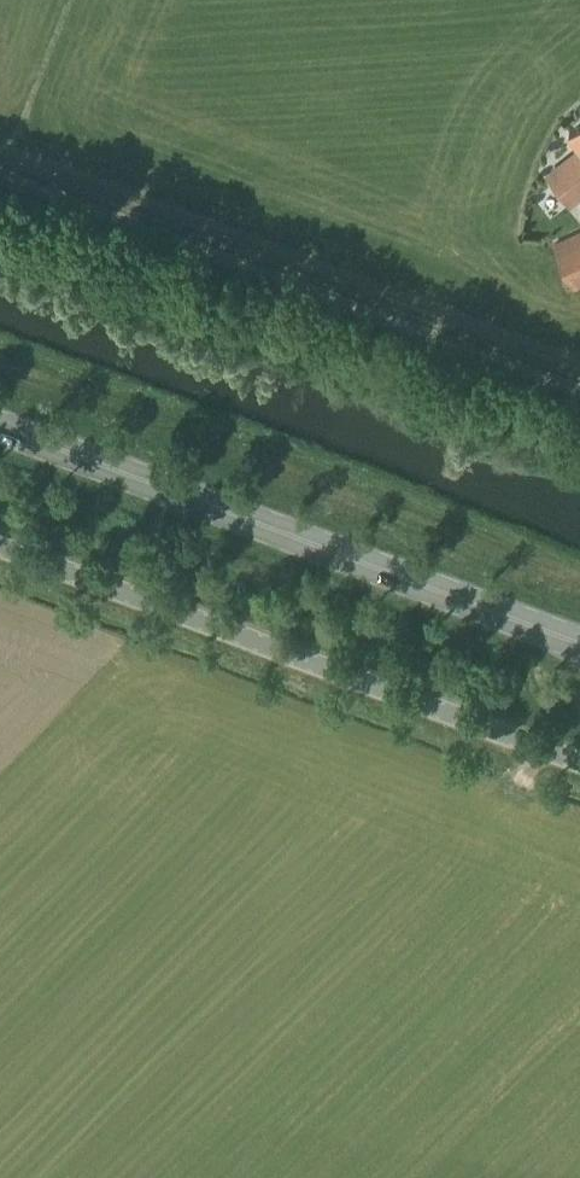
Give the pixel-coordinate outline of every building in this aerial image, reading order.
[(568,133),(579,148),(579,124),(568,133)] [(548,175),(570,204),(579,197),(579,150),(548,175)] [(579,287),(579,231),(552,244),(574,290),(579,287)]
